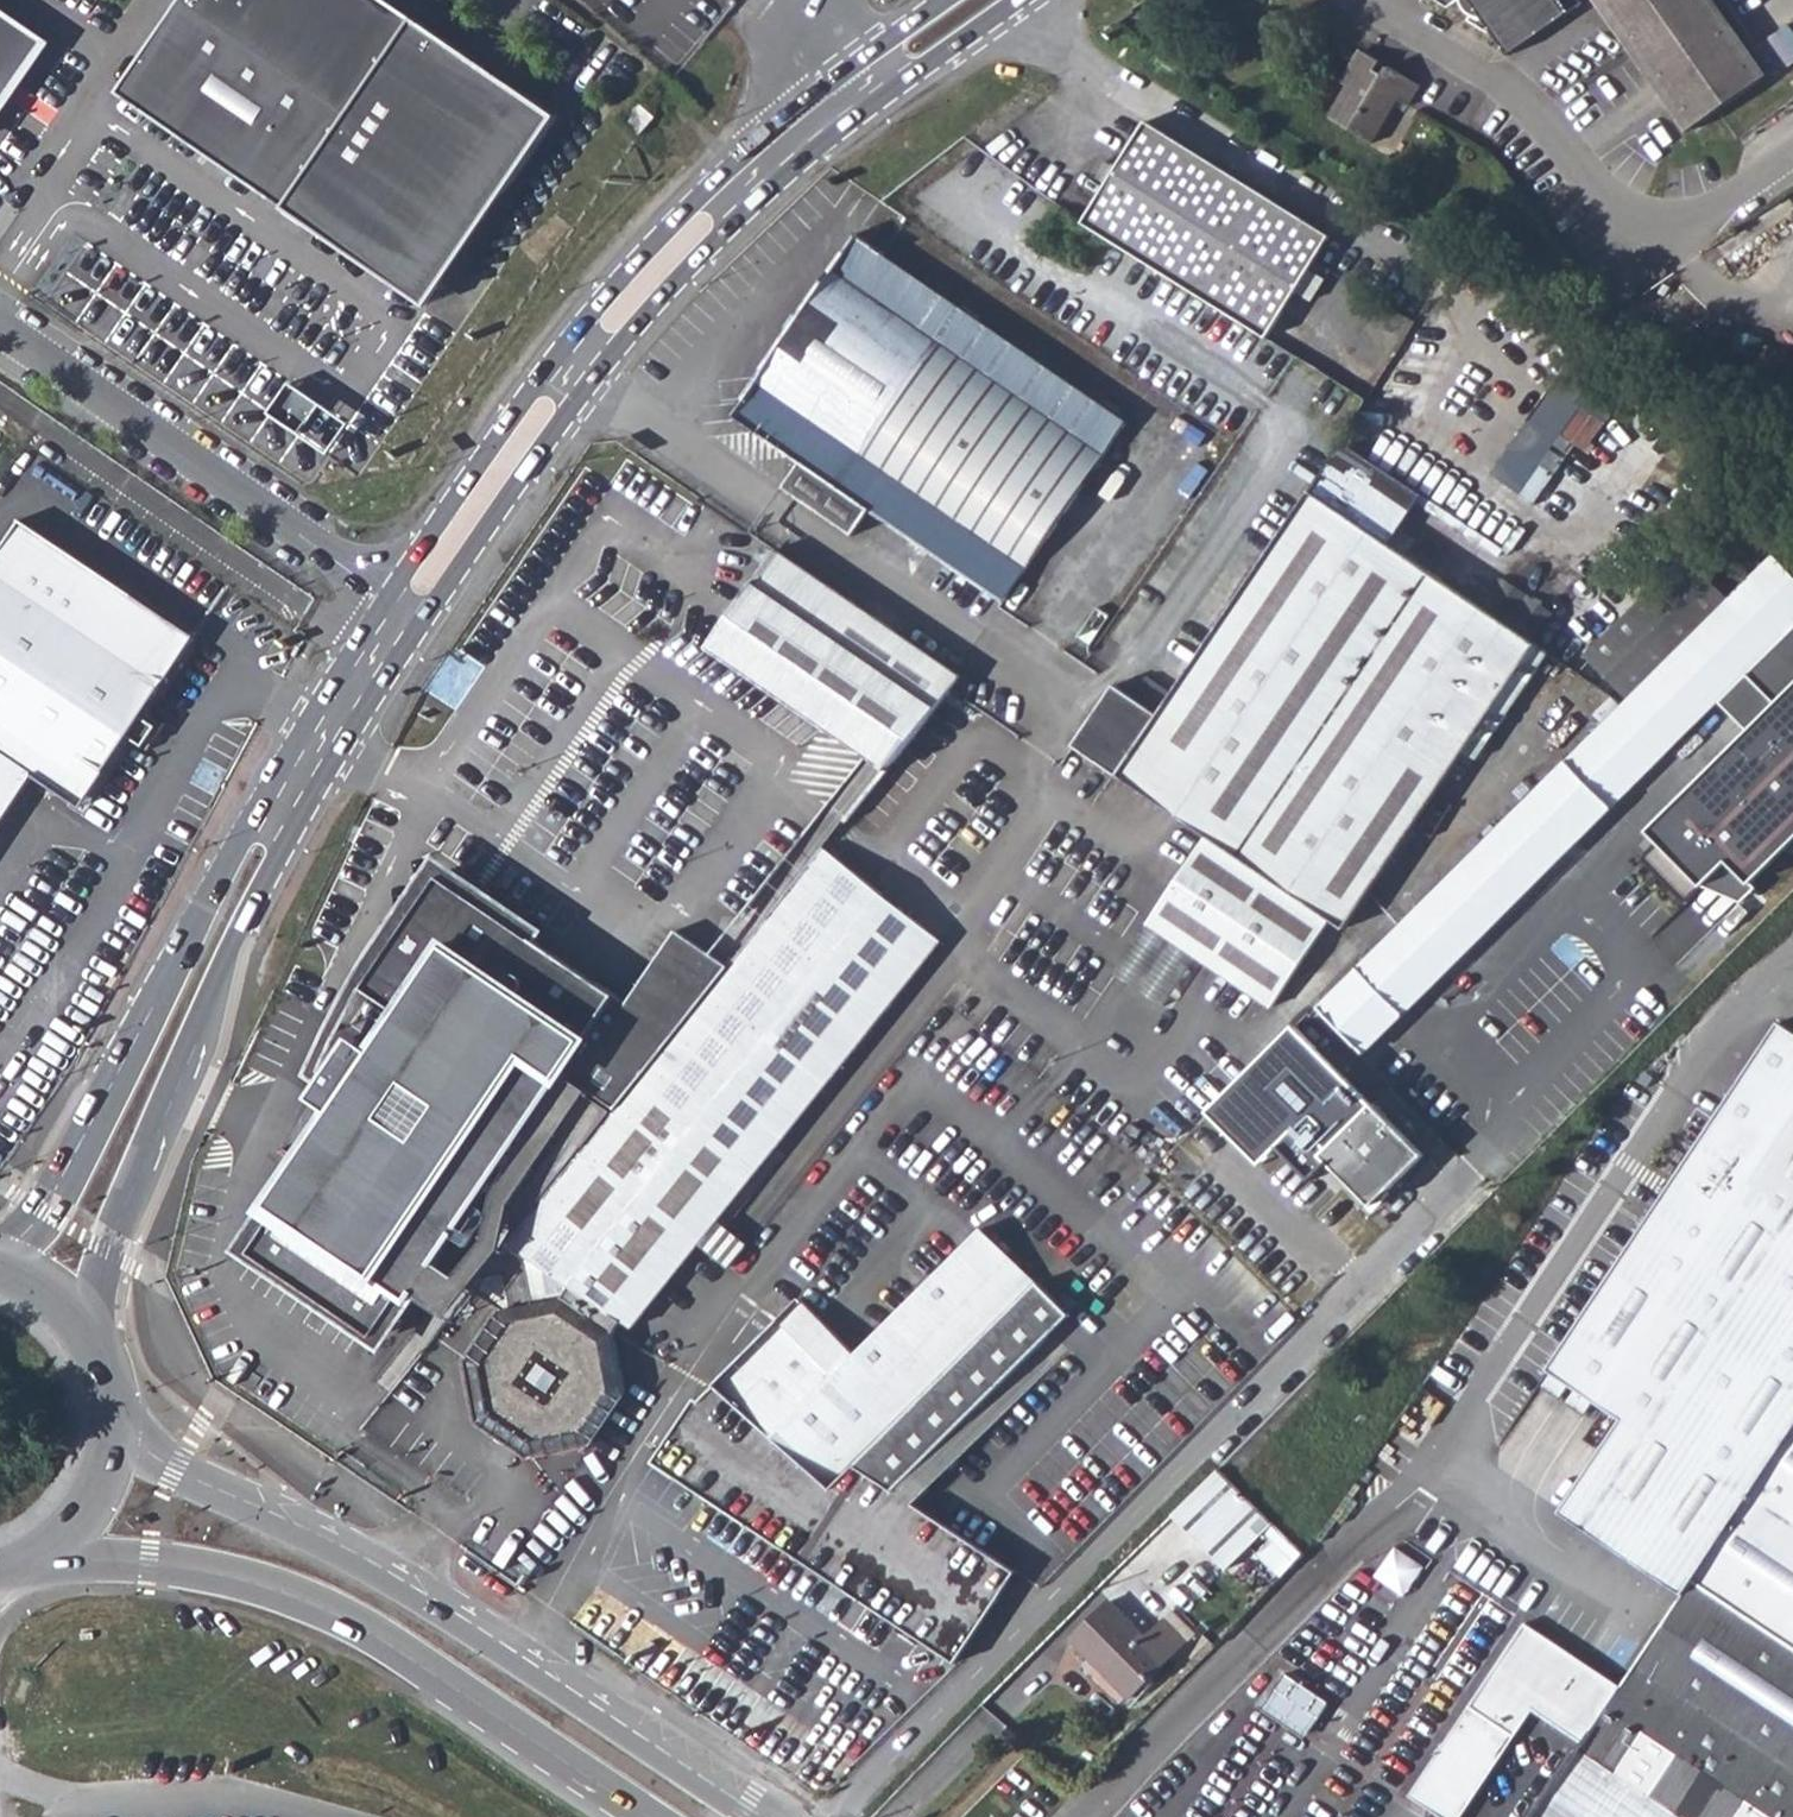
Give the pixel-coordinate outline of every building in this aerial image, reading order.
[(379,0),(204,0),(133,102),(437,311),(563,127),(379,0)] [(1450,9),(1464,1),(1468,11),(1475,18),(1468,22),(1490,36),(1493,35),(1510,59),(1584,7),(1579,0),(1435,0),(1450,9)] [(1754,51),(1718,0),(1593,0),(1689,137),(1771,79),(1754,51)] [(60,52),(0,10),(0,139),(60,52)] [(1771,79),(1772,81),(1792,67),(1792,55),(1779,35),(1754,51),(1771,79)] [(1376,146),(1403,103),(1412,109),(1423,89),(1391,70),(1386,80),(1375,73),(1380,64),(1362,52),(1343,83),(1349,88),(1332,120),(1376,146)] [(1391,70),(1380,64),(1375,73),(1386,80),(1391,70)] [(622,124),(637,136),(656,115),(649,109),(645,113),(637,107),(622,124)] [(1086,222),(1265,337),(1329,238),(1150,122),(1086,222)] [(1125,424),(855,240),(733,418),(802,465),(871,513),(1002,603),(1125,424)] [(291,383),(269,414),(300,434),(321,403),(291,383)] [(351,423),(321,403),(300,434),(329,454),(351,423)] [(871,513),(802,465),(785,490),(854,537),(871,513)] [(1342,928),(1535,644),(1309,491),(1171,695),(1145,677),(1131,698),(1113,685),(1072,746),(1207,837),(1328,919),(1342,928)] [(34,775),(57,791),(70,772),(94,787),(192,639),(17,524),(0,551),(0,827),(34,775)] [(774,552),(753,582),(707,648),(865,759),(885,772),(948,694),(958,680),(774,552)] [(1363,1054),(1721,699),(1792,628),(1792,577),(1774,558),(1626,705),(1317,1010),(1363,1054)] [(1721,699),(1753,731),(1651,832),(1712,894),(1736,869),(1758,891),(1792,856),(1792,628),(1721,699)] [(958,680),(948,694),(960,703),(972,690),(958,680)] [(885,772),(865,759),(826,808),(845,823),(885,772)] [(81,807),(94,787),(70,772),(57,791),(81,807)] [(845,823),(826,808),(813,825),(831,840),(845,823)] [(831,840),(813,825),(774,874),(793,888),(823,850),(831,840)] [(1148,926),(1270,1007),(1328,919),(1207,837),(1148,926)] [(476,1420),(528,1457),(588,1446),(621,1397),(612,1335),(620,1324),(630,1330),(938,944),(823,850),(793,888),(728,970),(560,1181),(507,1246),(569,1288),(560,1300),(499,1313),(466,1362),(476,1420)] [(452,874),(447,880),(467,894),(472,887),(452,874)] [(409,1301),(412,1303),(484,1197),(506,1212),(538,1165),(560,1181),(728,970),(677,933),(628,1005),(523,932),(482,904),(486,898),(488,895),(474,885),(472,887),(467,894),(447,880),(440,876),(436,884),(365,988),(402,1014),(272,1206),(275,1209),(279,1211),(255,1247),(252,1252),(308,1290),(301,1299),(316,1308),(322,1299),(377,1338),(380,1333),(404,1298),(409,1301)] [(365,988),(436,884),(429,879),(380,951),(360,984),(365,988)] [(486,898),(482,904),(523,932),(528,926),(486,898)] [(1616,1414),(1562,1503),(1690,1587),(1792,1431),(1792,1033),(1772,1020),(1536,1364),(1616,1414)] [(1301,1026),(1234,1092),(1250,1109),(1317,1042),(1301,1026)] [(1320,1158),(1372,1210),(1425,1157),(1372,1105),(1320,1158)] [(1197,1129),(1218,1149),(1238,1128),(1218,1109),(1197,1129)] [(251,1244),(255,1247),(279,1211),(275,1209),(251,1244)] [(782,1324),(717,1387),(702,1402),(695,1397),(654,1458),(951,1656),(1009,1569),(886,1487),(1064,1315),(1035,1284),(1033,1286),(980,1234),(833,1376),(782,1324)] [(507,1246),(473,1290),(499,1313),(560,1300),(569,1288),(507,1246)] [(409,1301),(404,1298),(380,1333),(384,1336),(409,1301)] [(1690,1587),(1534,1816),(1792,1816),(1792,1431),(1690,1587)] [(1196,1492),(1239,1534),(1260,1513),(1217,1472),(1196,1492)] [(1406,1593),(1427,1563),(1398,1544),(1378,1573),(1406,1593)] [(1522,1724),(1590,1622),(1499,1561),(1431,1663),(1476,1692),(1522,1724)] [(1072,1641),(1131,1699),(1187,1644),(1165,1621),(1146,1639),(1109,1603),(1072,1641)] [(1283,1668),(1260,1705),(1308,1735),(1331,1698),(1283,1668)] [(675,1702),(658,1690),(655,1695),(652,1700),(669,1711),(675,1702)] [(1466,1709),(1511,1739),(1522,1724),(1476,1692),(1466,1709)] [(1511,1739),(1466,1709),(1407,1797),(1427,1810),(1438,1816),(1460,1816),(1511,1739)]
